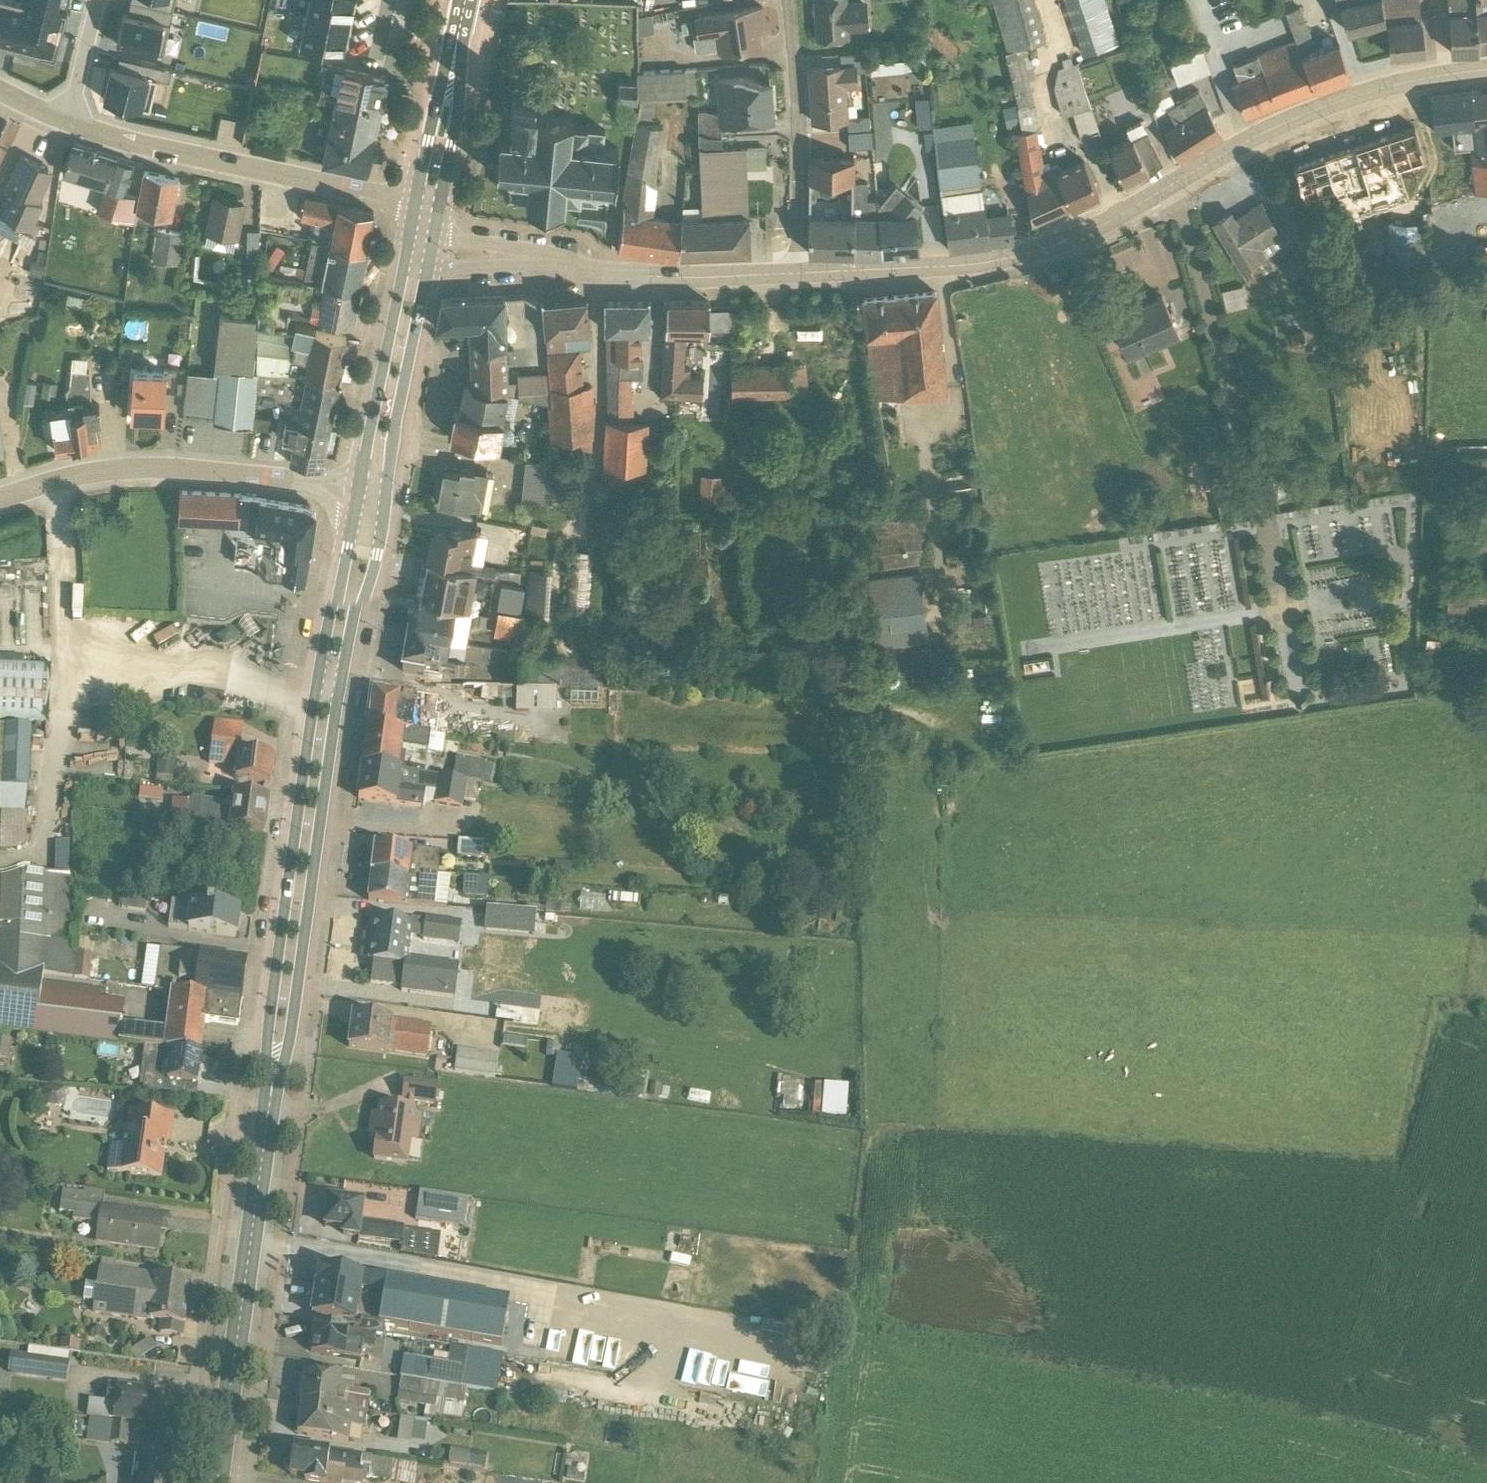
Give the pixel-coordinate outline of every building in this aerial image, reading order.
[(54,56),(66,11),(23,0),(0,0),(0,47),(39,57),(40,53),(54,56)] [(66,11),(68,11),(71,0),(24,0),(66,11)] [(129,2),(172,12),(175,0),(130,0),(129,2)] [(304,17),(348,26),(353,0),(308,0),(304,17)] [(815,30),(848,28),(848,22),(866,20),(865,0),(813,0),(815,30)] [(1008,64),(1016,98),(1019,120),(1013,122),(1030,213),(1096,184),(1081,150),(1059,159),(1055,153),(1050,155),(1047,150),(1041,151),(1035,118),(1038,117),(1029,73),(1031,72),(1034,66),(1027,36),(1043,31),(1045,30),(1036,0),(993,0),(1005,42),(1003,44),(1008,64)] [(1081,46),(1117,35),(1106,0),(1066,0),(1081,46)] [(1282,3),(1298,38),(1312,31),(1299,0),(1290,0),(1282,3)] [(1346,21),(1384,12),(1380,0),(1340,0),(1346,21)] [(1388,44),(1421,41),(1417,0),(1384,0),(1388,44)] [(1448,41),(1475,39),(1473,0),(1446,0),(1448,41)] [(1486,35),(1486,0),(1473,0),(1476,35),(1486,35)] [(693,16),(696,38),(716,36),(719,53),(759,47),(757,31),(765,29),(761,7),(693,16)] [(123,13),(115,44),(162,55),(169,24),(123,13)] [(304,17),(298,44),(342,53),(348,26),(304,17)] [(1230,72),(1243,106),(1313,78),(1293,29),(1231,55),(1236,70),(1230,72)] [(1334,32),(1299,45),(1313,78),(1347,65),(1334,32)] [(1208,62),(1198,36),(1181,42),(1184,49),(1168,55),(1176,75),(1208,62)] [(869,55),(870,68),(907,66),(908,73),(918,72),(917,63),(906,64),(906,62),(925,60),(924,45),(902,46),(902,52),(869,55)] [(941,48),(928,49),(931,73),(944,72),(941,48)] [(1086,133),(1091,132),(1093,139),(1102,136),(1075,54),(1072,55),(1068,48),(1060,51),(1062,57),(1056,60),(1051,77),(1061,105),(1070,102),(1078,126),(1083,125),(1086,133)] [(808,59),(811,112),(847,110),(845,77),(856,76),(854,56),(808,59)] [(385,76),(324,63),(319,91),(379,105),(385,76)] [(1163,76),(1159,66),(1146,71),(1150,82),(1149,83),(1154,91),(1150,94),(1155,104),(1173,94),(1164,76),(1163,76)] [(156,79),(110,68),(102,98),(148,109),(156,79)] [(637,100),(639,100),(696,96),(696,69),(636,73),(637,100)] [(1145,92),(1137,74),(1125,79),(1133,97),(1145,92)] [(698,110),(697,127),(719,127),(719,114),(771,111),(770,92),(772,92),(771,78),(769,78),(768,75),(715,79),(717,109),(698,110)] [(1486,179),(1486,79),(1427,86),(1432,121),(1450,119),(1453,138),(1466,136),(1471,181),(1486,179)] [(618,81),(618,101),(636,100),(636,82),(618,81)] [(1220,125),(1197,81),(1165,100),(1174,114),(1161,122),(1169,133),(1168,134),(1179,151),(1220,125)] [(369,154),(379,105),(319,91),(317,99),(334,104),(322,162),(365,171),(366,167),(368,167),(370,154),(369,154)] [(510,91),(508,116),(533,119),(535,94),(510,91)] [(616,237),(677,245),(679,209),(651,205),(656,179),(654,178),(663,127),(651,124),(654,100),(653,99),(639,100),(615,237),(616,237)] [(1160,152),(1139,111),(1124,119),(1128,128),(1106,140),(1123,172),(1160,152)] [(972,126),(971,113),(970,112),(932,118),(931,118),(932,130),(933,131),(972,126)] [(1291,154),(1291,155),(1302,189),(1423,150),(1412,115),(1291,154)] [(487,146),(486,163),(495,164),(494,174),(503,175),(504,180),(509,179),(507,194),(526,196),(525,203),(563,207),(563,200),(577,201),(575,218),(603,221),(605,203),(607,203),(617,147),(602,146),(604,129),(571,125),(572,119),(533,116),(533,121),(515,119),(511,120),(504,125),(504,134),(508,138),(498,137),(497,147),(487,146)] [(938,176),(979,171),(972,126),(933,131),(938,176)] [(746,157),(765,157),(765,138),(698,138),(701,206),(748,204),(746,157)] [(102,187),(95,210),(133,222),(133,219),(138,197),(124,193),(133,163),(72,143),(62,175),(102,187)] [(807,241),(851,242),(852,242),(851,190),(852,150),(851,149),(808,148),(807,149),(806,241),(807,241)] [(0,206),(0,232),(29,246),(40,223),(35,220),(42,203),(39,201),(51,172),(20,155),(5,186),(7,188),(0,206)] [(864,170),(853,170),(852,240),(853,241),(880,241),(876,196),(876,190),(875,189),(865,189),(865,171),(864,170)] [(138,197),(133,219),(151,223),(153,214),(170,216),(178,179),(143,171),(138,197)] [(922,196),(893,173),(876,196),(880,241),(917,238),(914,206),(922,196)] [(984,204),(979,177),(939,183),(946,238),(947,239),(1011,231),(1007,201),(984,204)] [(1422,200),(1423,181),(1387,180),(1384,261),(1421,262),(1422,218),(1430,219),(1430,200),(1422,200)] [(1227,202),(1212,212),(1240,257),(1254,249),(1255,251),(1254,249),(1282,231),(1259,193),(1232,210),(1227,202)] [(310,241),(365,251),(373,211),(305,197),(304,197),(300,218),(311,221),(309,230),(312,231),(310,241)] [(204,245),(232,251),(235,240),(236,239),(243,206),(212,199),(205,233),(206,233),(204,245)] [(748,243),(748,204),(679,207),(677,245),(748,243)] [(183,233),(155,228),(150,260),(178,264),(183,233)] [(258,231),(247,231),(246,264),(257,265),(258,231)] [(294,277),(294,281),(357,291),(365,251),(310,241),(305,267),(284,264),(282,275),(294,277)] [(32,260),(28,273),(41,277),(43,264),(41,263),(45,255),(37,252),(34,261),(32,260)] [(357,291),(294,281),(263,275),(261,285),(275,287),(275,294),(257,291),(256,323),(285,326),(288,312),(350,324),(357,291)] [(1245,295),(1240,275),(1219,280),(1224,300),(1245,295)] [(901,384),(901,386),(946,381),(934,279),(861,287),(874,387),(901,384)] [(1175,320),(1159,284),(1110,305),(1125,341),(1175,320)] [(594,390),(592,390),(592,374),(582,375),(579,339),(589,338),(584,291),(541,294),(549,393),(546,393),(550,448),(589,447),(590,427),(593,427),(594,390)] [(647,291),(604,291),(605,386),(601,456),(603,456),(602,474),(640,476),(641,458),(645,458),(647,413),(632,411),(633,392),(630,392),(631,367),(641,367),(641,350),(639,350),(640,321),(647,320),(647,291)] [(708,291),(665,291),(659,386),(700,388),(701,388),(701,366),(688,365),(689,359),(683,358),(684,328),(690,328),(690,322),(708,322),(708,291)] [(66,295),(64,305),(86,309),(88,299),(66,295)] [(438,314),(435,327),(468,326),(469,339),(505,337),(503,297),(441,300),(438,314)] [(186,372),(183,412),(214,415),(214,422),(251,426),(254,395),(257,373),(256,323),(220,315),(213,373),(186,372)] [(776,322),(780,339),(790,337),(786,319),(776,322)] [(347,336),(294,325),(294,328),(285,326),(256,323),(257,373),(338,381),(347,336)] [(505,337),(469,339),(470,376),(507,383),(505,337)] [(730,357),(731,386),(788,385),(788,384),(807,383),(804,355),(730,357)] [(86,359),(71,358),(69,387),(65,391),(68,409),(75,448),(98,444),(95,422),(100,421),(98,404),(90,405),(89,372),(85,371),(86,359)] [(544,382),(547,381),(545,362),(516,364),(516,370),(507,372),(507,383),(518,385),(546,393),(545,390),(544,382)] [(165,371),(134,369),(130,417),(162,419),(165,371)] [(338,381),(257,373),(254,395),(262,396),(260,407),(272,409),(274,399),(286,400),(284,418),(328,427),(338,381)] [(454,400),(449,425),(498,435),(500,426),(506,427),(511,423),(518,385),(463,375),(458,400),(454,400)] [(43,381),(40,396),(53,399),(56,384),(43,381)] [(36,384),(26,382),(22,403),(32,405),(36,384)] [(50,418),(41,419),(43,433),(43,434),(52,433),(55,450),(75,448),(68,409),(50,413),(50,418)] [(328,427),(284,418),(281,438),(293,441),(289,462),(320,469),(328,427)] [(1486,478),(1486,442),(1446,441),(1445,476),(1486,478)] [(549,450),(550,492),(560,493),(560,488),(570,487),(569,450),(549,450)] [(1271,472),(1279,470),(1273,450),(1265,452),(1271,472)] [(524,451),(520,493),(550,495),(548,455),(524,451)] [(443,461),(437,491),(486,500),(493,466),(487,465),(487,464),(460,459),(459,464),(443,461)] [(699,467),(698,491),(719,492),(720,468),(699,467)] [(878,557),(929,548),(917,486),(865,496),(878,557)] [(239,493),(179,490),(176,523),(219,525),(232,542),(235,541),(232,561),(233,562),(303,573),(303,572),(313,511),(310,506),(240,495),(239,493)] [(600,516),(591,516),(590,540),(599,541),(599,547),(619,548),(621,512),(600,511),(600,516)] [(432,521),(427,548),(480,556),(486,526),(449,519),(448,524),(432,521)] [(593,542),(569,540),(565,603),(589,605),(593,542)] [(427,548),(419,588),(486,599),(494,559),(427,548)] [(528,561),(525,605),(545,607),(549,563),(528,561)] [(908,564),(865,569),(871,638),(926,633),(920,564),(908,564)] [(471,597),(419,588),(414,619),(449,627),(449,631),(464,634),(471,597)] [(492,627),(518,631),(522,607),(497,602),(492,627)] [(414,619),(408,648),(460,657),(464,634),(449,631),(449,627),(414,619)] [(228,634),(215,643),(225,657),(238,648),(228,634)] [(463,689),(468,659),(408,648),(401,684),(456,689),(457,688),(463,689)] [(51,666),(0,664),(0,854),(16,853),(27,844),(32,723),(47,723),(51,666)] [(608,668),(521,666),(520,701),(608,703),(608,668)] [(462,700),(460,713),(496,718),(496,713),(511,714),(511,703),(462,700)] [(555,704),(515,702),(514,725),(554,726),(555,704)] [(201,704),(200,718),(222,720),(223,707),(201,704)] [(367,739),(435,748),(437,731),(436,730),(434,730),(435,713),(372,704),(372,705),(367,739)] [(615,725),(615,705),(607,705),(607,725),(615,725)] [(121,718),(96,718),(95,743),(120,743),(121,718)] [(232,792),(270,797),(273,770),(240,766),(243,737),(213,734),(208,777),(234,781),(232,792)] [(367,739),(362,778),(401,784),(403,772),(400,771),(401,762),(441,768),(444,750),(435,748),(367,739)] [(148,789),(147,796),(171,798),(172,791),(173,791),(175,772),(157,770),(155,790),(148,789)] [(451,792),(490,799),(494,780),(484,778),(484,776),(455,771),(451,792)] [(462,817),(473,819),(477,797),(362,778),(357,811),(421,821),(424,804),(434,805),(433,816),(461,821),(462,817)] [(123,779),(122,793),(131,794),(132,779),(123,779)] [(139,802),(138,812),(161,815),(162,804),(139,802)] [(171,813),(169,833),(263,846),(267,811),(232,807),(230,822),(223,822),(218,814),(192,810),(187,814),(171,813)] [(484,873),(485,856),(456,854),(455,870),(484,873)] [(374,860),(371,887),(422,893),(423,887),(436,887),(438,865),(374,860)] [(34,1047),(42,987),(74,988),(75,954),(69,954),(69,890),(75,890),(28,888),(29,877),(0,875),(0,1044),(34,1047)] [(569,878),(554,878),(553,890),(569,891),(569,878)] [(701,884),(700,897),(713,898),(714,886),(701,884)] [(371,887),(367,914),(446,919),(449,889),(423,887),(422,893),(371,887)] [(487,893),(463,891),(461,908),(485,910),(487,893)] [(639,911),(612,909),(612,916),(638,919),(639,911)] [(122,910),(121,922),(145,925),(146,914),(122,910)] [(238,924),(171,914),(168,941),(234,950),(238,924)] [(535,928),(484,923),(482,945),(533,949),(535,928)] [(410,937),(374,932),(372,950),(363,949),(361,971),(368,972),(368,975),(372,976),(369,996),(396,999),(399,980),(402,980),(399,1005),(453,1012),(458,979),(407,973),(410,949),(422,951),(421,953),(457,958),(459,936),(424,932),(424,934),(410,932),(410,937)] [(153,1003),(239,1014),(244,976),(200,969),(200,967),(160,961),(153,1003)] [(41,998),(34,1047),(118,1057),(123,1015),(98,1012),(99,1005),(41,998)] [(236,1039),(239,1014),(162,1004),(160,1017),(168,1018),(164,1044),(121,1039),(118,1057),(199,1066),(203,1036),(205,1035),(236,1039)] [(347,1061),(426,1072),(431,1040),(352,1028),(347,1061)] [(503,1050),(501,1059),(524,1062),(525,1054),(503,1050)] [(0,1053),(0,1072),(8,1073),(11,1055),(0,1053)] [(199,1066),(143,1060),(139,1098),(142,1099),(142,1104),(194,1109),(199,1066)] [(497,1068),(456,1063),(453,1085),(494,1090),(497,1068)] [(554,1079),(551,1100),(575,1104),(580,1073),(567,1071),(566,1081),(554,1079)] [(373,1172),(405,1177),(406,1173),(419,1175),(422,1157),(416,1156),(419,1131),(413,1130),(412,1124),(412,1117),(435,1119),(436,1116),(441,1116),(442,1108),(437,1108),(438,1099),(404,1094),(401,1115),(403,1116),(402,1122),(380,1119),(379,1129),(372,1128),(369,1145),(376,1147),(373,1172)] [(781,1096),(779,1111),(782,1112),(780,1123),(795,1125),(796,1113),(794,1113),(796,1098),(781,1096)] [(812,1098),(811,1130),(845,1131),(846,1098),(812,1098)] [(42,1099),(41,1111),(46,1118),(57,1119),(64,1112),(65,1102),(42,1099)] [(109,1159),(105,1184),(160,1192),(165,1156),(169,1157),(173,1130),(128,1124),(125,1143),(122,1143),(119,1160),(109,1159)] [(373,1174),(370,1191),(403,1198),(406,1181),(373,1174)] [(83,1207),(62,1204),(59,1225),(73,1227),(72,1233),(97,1237),(95,1254),(156,1263),(159,1241),(165,1242),(167,1228),(102,1219),(103,1207),(83,1204),(83,1207)] [(466,1210),(417,1204),(414,1232),(462,1238),(466,1210)] [(326,1215),(323,1217),(322,1224),(325,1226),(323,1239),(340,1241),(339,1249),(400,1256),(402,1239),(361,1234),(363,1216),(327,1212),(326,1215)] [(404,1240),(399,1264),(436,1271),(440,1246),(404,1240)] [(96,1297),(85,1296),(82,1314),(93,1315),(92,1326),(159,1335),(157,1345),(180,1348),(188,1293),(98,1280),(96,1297)] [(382,1308),(377,1338),(383,1339),(500,1360),(507,1313),(317,1281),(315,1297),(316,1297),(315,1298),(382,1308)] [(382,1308),(315,1298),(310,1327),(356,1335),(354,1343),(374,1347),(382,1348),(383,1339),(377,1338),(382,1308)] [(630,1379),(635,1352),(617,1349),(620,1334),(592,1328),(592,1327),(564,1322),(562,1334),(550,1332),(544,1362),(630,1379)] [(310,1365),(359,1374),(362,1359),(371,1361),(374,1347),(354,1343),(312,1336),(312,1339),(311,1339),(310,1341),(309,1345),(309,1347),(309,1350),(310,1350),(310,1352),(312,1352),(310,1365)] [(129,1363),(135,1373),(156,1360),(150,1350),(129,1363)] [(80,1354),(60,1352),(58,1362),(78,1365),(80,1354)] [(403,1369),(400,1388),(466,1400),(496,1405),(502,1368),(449,1359),(447,1376),(403,1369)] [(10,1366),(7,1385),(10,1385),(10,1387),(65,1395),(68,1374),(67,1374),(68,1365),(28,1360),(27,1369),(10,1366)] [(708,1388),(709,1368),(670,1365),(668,1396),(697,1397),(698,1387),(708,1388)] [(724,1400),(749,1404),(752,1382),(727,1378),(724,1400)] [(320,1391),(304,1389),(301,1416),(366,1426),(369,1405),(352,1403),(353,1392),(321,1387),(320,1391)] [(400,1388),(395,1414),(424,1420),(421,1434),(433,1437),(435,1427),(460,1432),(466,1400),(400,1388)] [(88,1413),(86,1428),(112,1432),(112,1434),(148,1438),(153,1403),(153,1402),(108,1397),(105,1415),(88,1413)] [(301,1416),(296,1447),(347,1455),(349,1439),(365,1442),(366,1426),(301,1416)] [(399,1432),(396,1454),(409,1456),(410,1454),(423,1456),(425,1436),(399,1432)] [(129,1437),(99,1433),(96,1454),(126,1458),(129,1437)] [(139,1482),(173,1482),(178,1449),(145,1444),(139,1482)] [(418,1478),(293,1459),(291,1472),(287,1474),(284,1477),(285,1482),(286,1482),(417,1482),(418,1478)] [(449,1463),(448,1477),(484,1480),(486,1466),(449,1463)]
